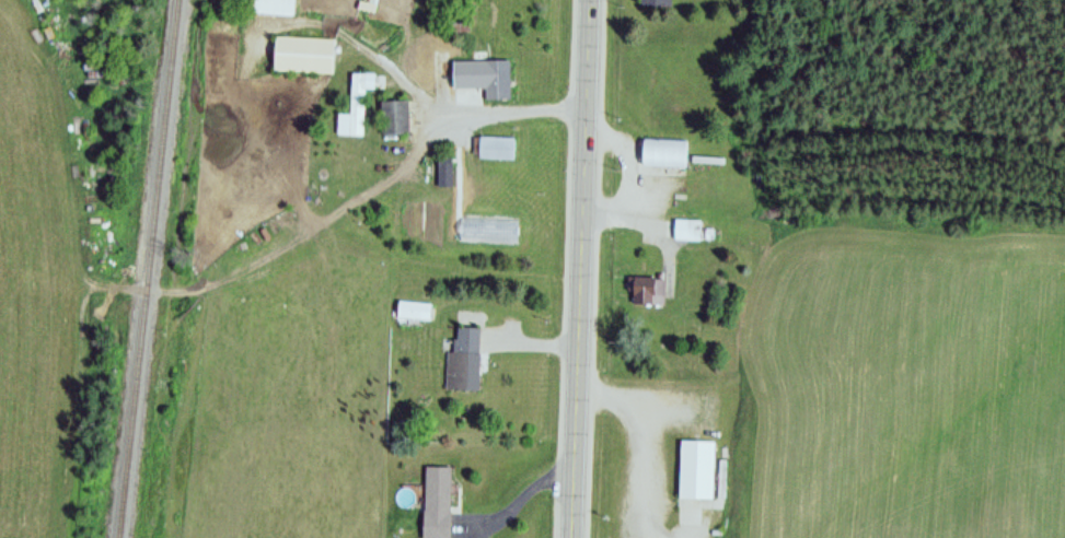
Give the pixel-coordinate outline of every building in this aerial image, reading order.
[(642,8),(673,9),(673,0),(642,0),(642,8)] [(273,34),(271,69),(329,71),(332,37),(273,34)] [(482,55),(483,97),(511,96),(510,55),(482,55)] [(439,83),(448,83),(448,60),(439,60),(439,83)] [(371,71),(370,85),(362,85),(360,134),(334,133),(335,110),(348,112),(350,70),(371,71)] [(379,96),(380,130),(408,129),(407,95),(379,96)] [(471,134),(511,137),(510,160),(477,157),(477,152),(470,151),(471,134)] [(640,138),(639,165),(682,167),(683,140),(640,138)] [(435,152),(433,165),(450,166),(450,153),(435,152)] [(670,219),(670,241),(696,241),(696,219),(670,219)] [(702,227),(702,239),(711,239),(711,227),(702,227)] [(621,278),(621,291),(628,292),(627,307),(655,308),(656,279),(621,278)] [(396,296),(394,314),(427,317),(428,300),(396,296)] [(456,325),(456,336),(450,335),(449,349),(443,348),(442,387),(475,388),(477,326),(456,325)] [(675,501),(678,440),(709,441),(708,502),(675,501)] [(422,463),(421,536),(448,537),(449,463),(422,463)]
